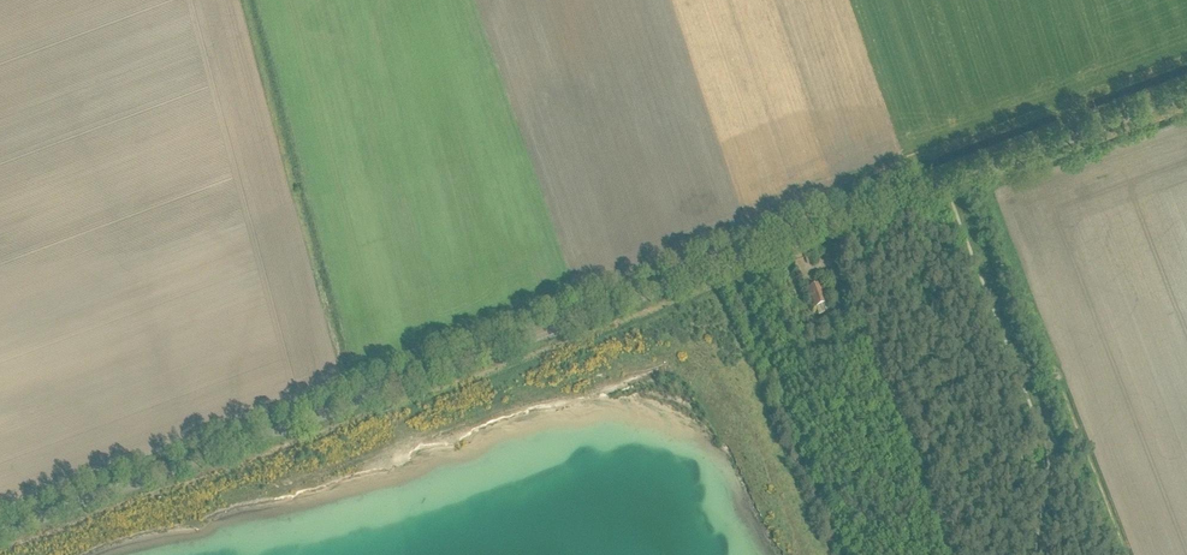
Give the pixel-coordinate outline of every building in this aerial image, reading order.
[(821,284),(810,288),(817,307),(828,302),(821,284)]
